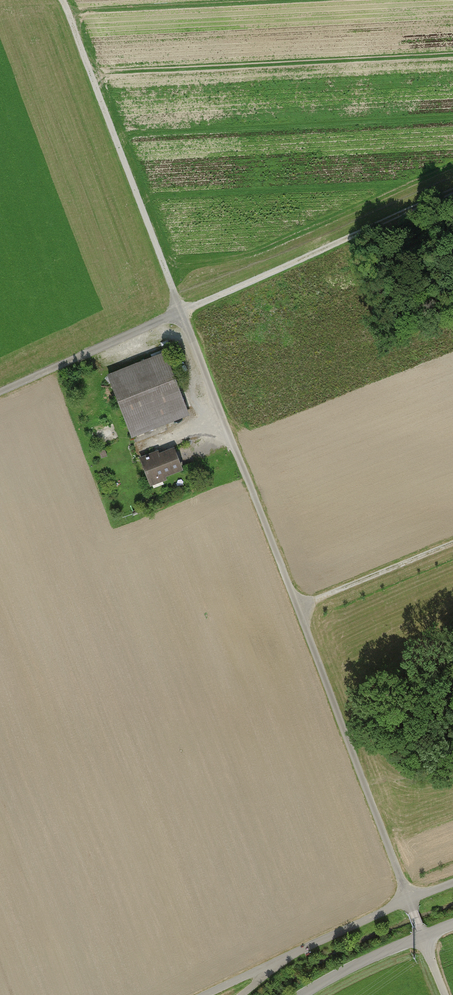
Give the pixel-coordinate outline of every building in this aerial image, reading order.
[(166,353),(109,375),(132,436),(189,414),(166,353)] [(160,451),(140,459),(151,486),(168,480),(167,477),(184,471),(175,448),(161,453),(160,451)]
